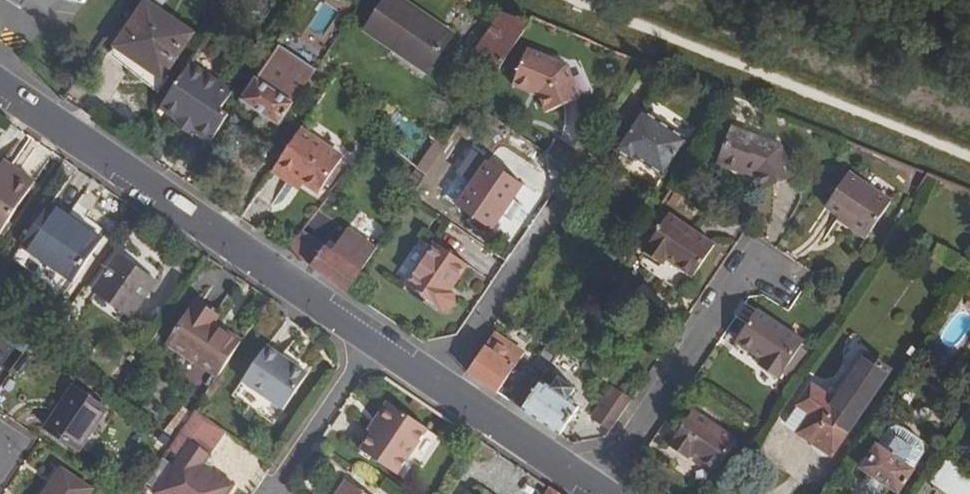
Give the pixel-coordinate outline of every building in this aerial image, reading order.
[(446,37),(386,0),(381,0),(359,34),(422,75),(446,37)] [(149,61),(163,71),(187,36),(141,5),(112,48),(143,69),(149,61)] [(526,23),(524,22),(496,11),(465,58),(481,70),(490,76),(526,23)] [(278,46),(240,100),(277,125),(315,71),(278,46)] [(150,89),(163,71),(149,61),(143,69),(112,48),(105,59),(150,89)] [(524,49),(508,86),(524,93),(526,90),(534,94),(544,113),(577,97),(564,66),(524,49)] [(209,134),(220,111),(216,108),(229,90),(188,62),(157,108),(177,121),(178,119),(191,128),(189,130),(205,140),(209,134)] [(638,108),(623,128),(632,130),(643,112),(638,108)] [(224,115),(220,111),(209,134),(210,135),(224,115)] [(632,130),(623,128),(611,146),(629,159),(633,153),(645,161),(643,163),(659,173),(683,137),(643,112),(632,130)] [(187,134),(189,130),(191,128),(178,119),(177,121),(173,126),(187,134)] [(731,125),(717,160),(742,170),(744,168),(753,171),(762,187),(793,173),(779,145),(731,125)] [(340,161),(298,131),(271,170),(289,182),(293,176),(302,182),(317,193),(340,161)] [(431,176),(450,149),(438,141),(419,168),(431,176)] [(27,190),(12,179),(16,173),(7,168),(0,162),(0,230),(27,190)] [(486,231),(518,186),(483,162),(452,208),(486,231)] [(881,205),(864,186),(847,173),(824,208),(864,235),(887,202),(881,205)] [(293,176),(289,182),(297,188),(302,182),(293,176)] [(967,199),(955,216),(969,222),(969,200),(967,199)] [(97,241),(46,206),(19,247),(69,283),(97,241)] [(692,276),(714,244),(669,213),(643,252),(661,264),(666,258),(692,276)] [(322,247),(309,267),(345,291),(350,284),(374,249),(345,230),(330,252),(322,247)] [(284,250),(298,260),(312,240),(298,231),(284,250)] [(309,267),(322,247),(312,240),(298,260),(309,267)] [(443,292),(461,267),(429,245),(400,287),(437,312),(443,312),(450,302),(449,296),(443,292)] [(116,258),(93,293),(126,316),(150,282),(116,258)] [(345,291),(359,301),(364,293),(350,284),(345,291)] [(164,342),(215,376),(237,343),(209,325),(214,317),(191,302),(164,342)] [(757,366),(776,377),(800,341),(755,310),(734,342),(761,360),(757,366)] [(483,367),(475,379),(505,399),(530,361),(500,339),(483,367)] [(279,358),(263,346),(238,382),(279,410),(304,374),(288,364),(287,365),(278,359),(279,358)] [(809,413),(796,434),(827,455),(853,417),(853,418),(885,370),(862,355),(836,393),(831,390),(825,398),(808,387),(796,404),(809,413)] [(519,409),(558,435),(578,407),(566,399),(571,390),(555,379),(549,388),(538,381),(531,391),(519,409)] [(519,409),(531,391),(522,384),(510,403),(519,409)] [(594,417),(611,428),(631,399),(613,387),(594,417)] [(75,388),(48,428),(79,450),(106,411),(75,388)] [(374,424),(368,433),(356,450),(393,474),(423,429),(387,404),(381,405),(373,417),(374,424)] [(809,413),(796,404),(782,425),(796,434),(809,413)] [(692,409),(667,447),(683,458),(687,454),(713,471),(735,439),(692,409)] [(165,451),(176,459),(152,493),(226,493),(231,487),(201,466),(223,433),(191,412),(171,442),(165,451)] [(364,430),(368,433),(374,424),(373,417),(364,430)] [(891,421),(860,469),(897,493),(929,447),(891,421)] [(89,490),(60,470),(44,493),(86,493),(89,490)] [(342,481),(333,493),(361,493),(342,481)] [(925,484),(918,493),(934,493),(936,492),(925,484)]
